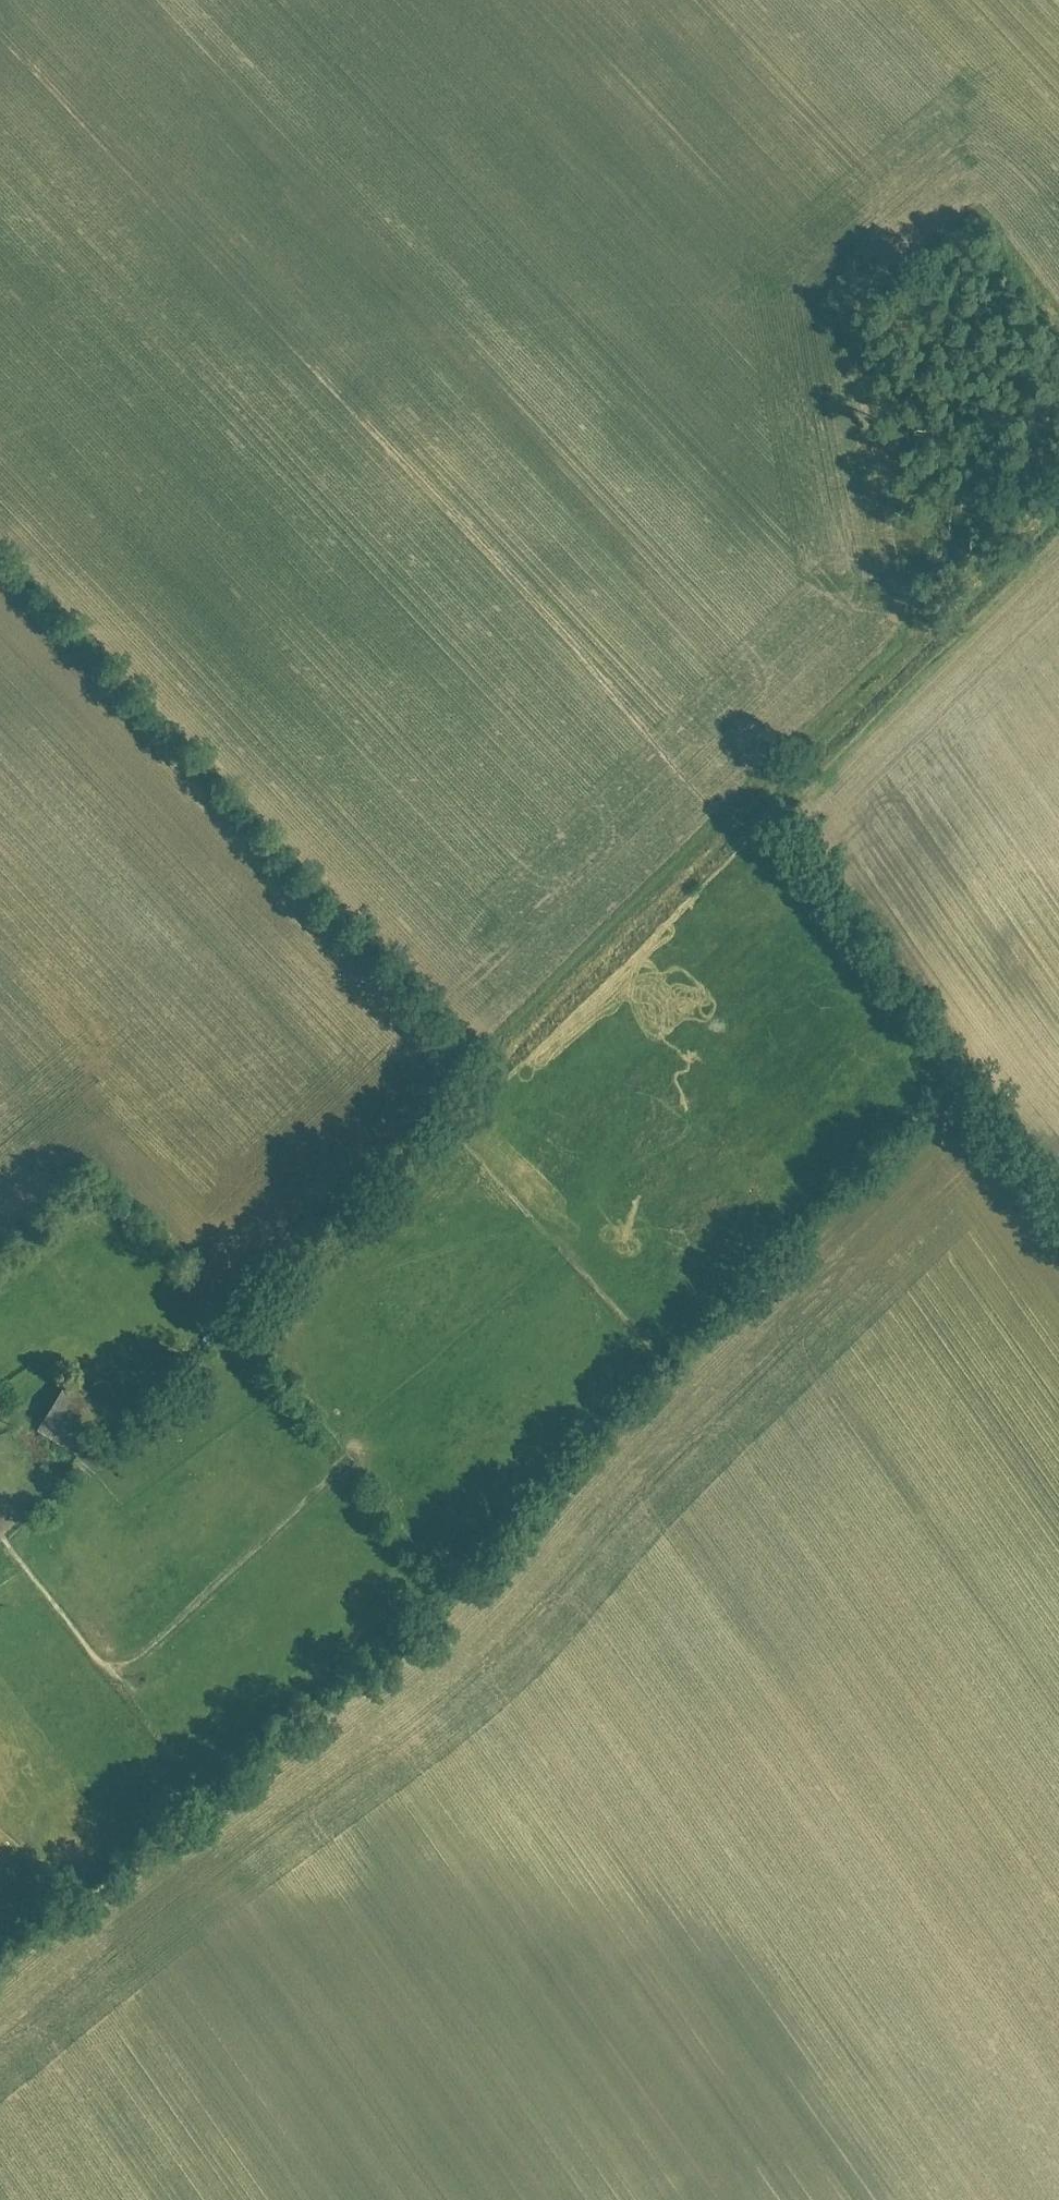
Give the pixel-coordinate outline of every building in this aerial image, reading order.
[(64,1376),(40,1424),(93,1450),(118,1402),(64,1376)] [(9,1412),(0,1393),(0,1416),(9,1412)]
